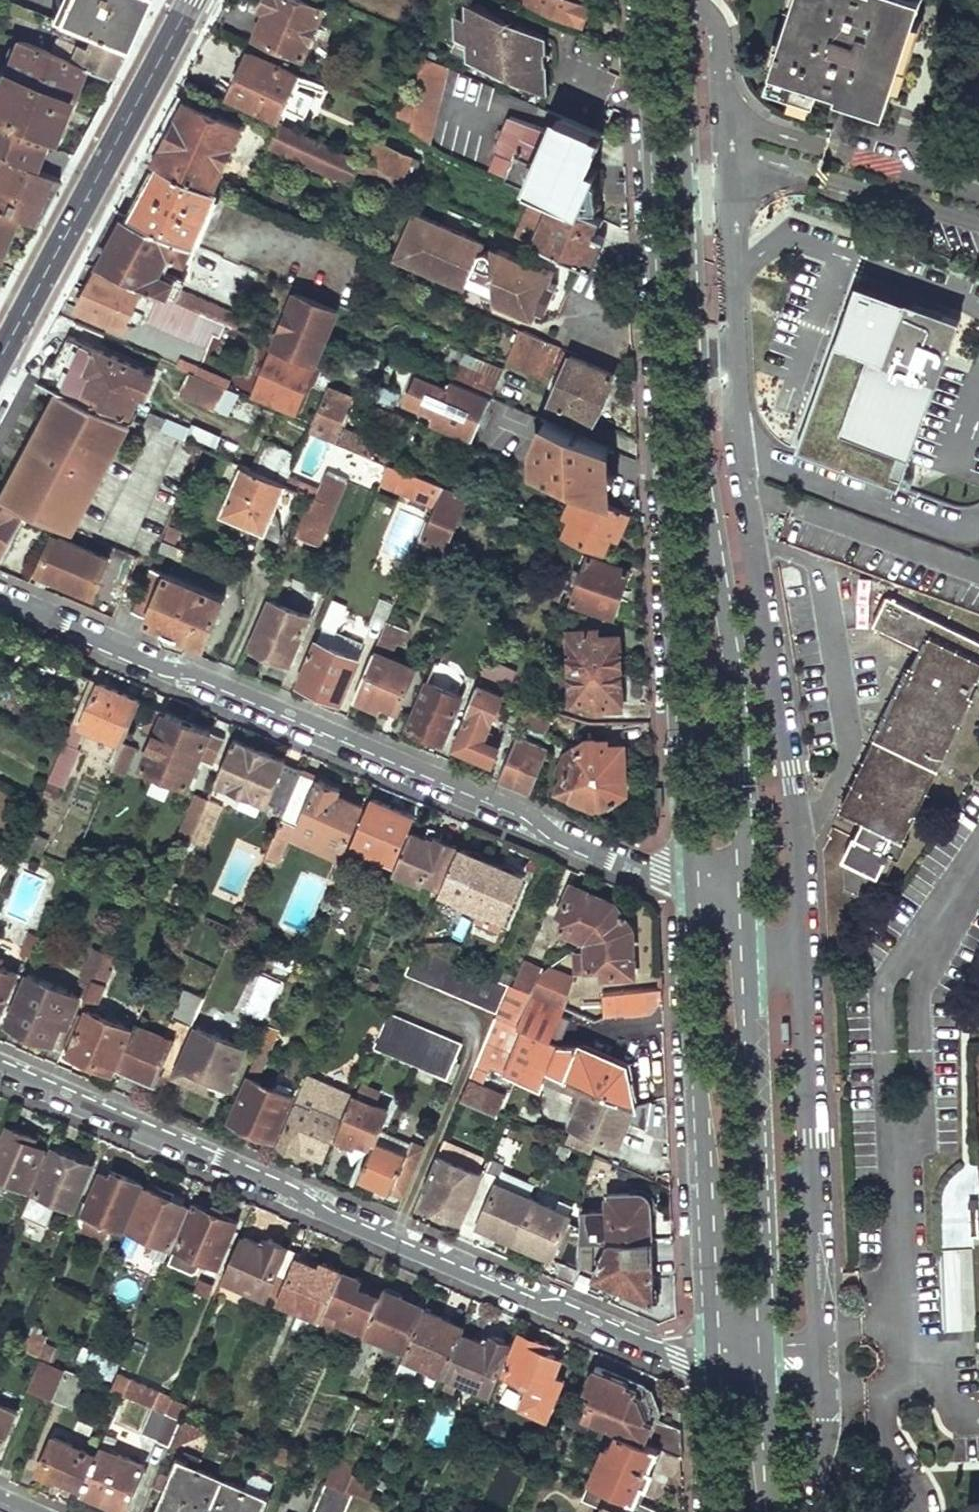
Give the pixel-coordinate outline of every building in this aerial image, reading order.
[(51,18),(89,33),(117,45),(118,45),(139,0),(60,0),(51,18)] [(255,36),(303,56),(322,8),(303,0),(264,0),(260,8),(265,10),(255,36)] [(525,1),(580,26),(588,7),(571,0),(525,0),(525,1)] [(769,80),(815,96),(820,79),(840,86),(838,92),(883,107),(920,0),(796,0),(769,80)] [(510,20),(471,2),(471,17),(460,13),(460,37),(471,41),(471,59),(548,93),(548,36),(527,27),(524,34),(517,31),(507,27),(510,20)] [(520,24),(510,20),(507,27),(517,31),(520,24)] [(520,24),(517,31),(524,34),(527,27),(520,24)] [(54,44),(49,54),(81,67),(103,76),(117,45),(89,33),(80,54),(54,44)] [(0,71),(0,158),(30,170),(49,124),(45,123),(56,97),(63,100),(67,101),(81,67),(49,54),(15,40),(2,72),(0,71)] [(410,122),(408,136),(431,146),(442,62),(419,52),(411,110),(410,122)] [(247,54),(228,96),(277,118),(282,108),(291,87),(296,76),(247,54)] [(291,87),(282,108),(298,115),(306,94),(291,87)] [(49,124),(53,126),(63,100),(56,97),(45,123),(49,124)] [(188,101),(156,162),(160,164),(214,187),(241,126),(188,101)] [(406,107),(401,118),(410,122),(411,110),(406,107)] [(514,159),(505,178),(533,190),(550,197),(578,209),(589,184),(580,180),(582,174),(594,179),(598,169),(587,164),(596,142),(600,132),(594,129),(561,115),(557,125),(554,133),(509,116),(494,151),(514,159)] [(277,121),(266,144),(351,183),(359,167),(404,188),(407,179),(381,167),(362,159),(277,121)] [(370,138),(362,159),(381,167),(389,147),(370,138)] [(389,147),(381,167),(407,179),(409,170),(419,173),(418,159),(389,147)] [(16,218),(29,224),(49,178),(30,170),(0,158),(0,211),(16,218)] [(160,164),(131,218),(194,244),(196,245),(219,189),(214,187),(160,164)] [(533,190),(513,237),(529,244),(550,197),(533,190)] [(550,197),(529,244),(582,267),(597,234),(593,232),(600,219),(578,209),(550,197)] [(16,218),(0,211),(0,258),(16,218)] [(553,273),(415,213),(410,226),(414,229),(409,240),(404,239),(398,261),(466,289),(468,283),(494,294),(495,301),(534,318),(553,273)] [(126,216),(99,265),(161,293),(169,297),(176,284),(159,276),(170,254),(186,260),(194,244),(131,218),(126,216)] [(414,229),(410,226),(404,239),(409,240),(414,229)] [(98,269),(76,308),(123,329),(142,289),(98,269)] [(176,300),(174,303),(200,314),(214,320),(225,324),(237,329),(241,318),(180,290),(176,300)] [(161,293),(148,319),(189,339),(200,314),(174,303),(176,300),(169,297),(161,293)] [(297,293),(275,344),(316,362),(338,311),(297,293)] [(351,301),(348,308),(359,313),(362,307),(351,301)] [(842,352),(804,451),(886,481),(931,377),(939,381),(958,335),(883,303),(872,327),(879,329),(864,361),(859,359),(842,352)] [(200,314),(189,339),(203,346),(211,328),(214,320),(200,314)] [(214,320),(211,328),(221,333),(225,324),(214,320)] [(75,323),(69,335),(82,341),(88,329),(75,323)] [(872,327),(859,359),(864,361),(879,329),(872,327)] [(523,330),(509,364),(534,375),(543,350),(555,355),(559,346),(523,330)] [(49,361),(39,378),(52,383),(61,387),(118,412),(133,418),(136,411),(127,408),(135,390),(147,394),(155,376),(144,372),(145,369),(82,341),(69,335),(55,364),(49,361)] [(272,349),(253,396),(294,413),(315,366),(272,349)] [(453,380),(492,397),(503,372),(464,355),(453,380)] [(572,356),(552,402),(598,422),(618,375),(572,356)] [(230,380),(180,358),(176,367),(189,372),(227,388),(230,380)] [(942,376),(968,386),(972,375),(946,365),(942,376)] [(189,372),(181,389),(220,406),(227,388),(189,372)] [(416,373),(406,399),(438,413),(434,421),(474,438),(492,397),(453,380),(452,380),(449,388),(416,373)] [(331,385),(312,428),(334,437),(352,395),(331,385)] [(61,387),(4,499),(60,522),(118,412),(61,387)] [(607,447),(544,420),(533,446),(537,451),(548,463),(544,473),(577,487),(609,501),(607,447)] [(215,444),(220,432),(194,421),(189,434),(215,444)] [(264,439),(252,468),(276,478),(289,449),(264,439)] [(548,463),(537,451),(534,469),(544,473),(548,463)] [(240,463),(221,513),(280,537),(282,532),(278,531),(296,487),(276,478),(252,468),(240,463)] [(388,464),(380,483),(394,489),(402,470),(388,464)] [(402,470),(394,489),(434,506),(443,487),(402,470)] [(312,494),(295,534),(318,544),(346,480),(328,472),(318,496),(312,494)] [(577,487),(566,513),(574,516),(566,534),(604,549),(611,533),(618,535),(628,510),(628,509),(609,501),(577,487)] [(445,488),(424,541),(444,550),(464,504),(462,503),(465,496),(445,488)] [(520,495),(514,511),(530,518),(533,509),(523,505),(526,498),(520,495)] [(23,516),(57,529),(60,522),(4,499),(0,497),(0,558),(23,516)] [(60,522),(57,529),(65,532),(69,526),(60,522)] [(54,534),(38,571),(93,595),(109,557),(54,534)] [(177,545),(173,556),(231,582),(236,571),(177,545)] [(589,555),(571,601),(610,617),(629,571),(589,555)] [(151,564),(132,609),(148,616),(147,618),(204,643),(224,596),(151,564)] [(547,585),(542,595),(557,601),(562,590),(547,585)] [(869,888),(974,676),(969,674),(978,654),(978,634),(887,590),(874,616),(925,642),(850,798),(869,807),(859,828),(853,826),(844,846),(849,851),(844,859),(844,876),(869,888)] [(271,599),(252,644),(289,660),(308,615),(271,599)] [(400,648),(408,629),(387,620),(379,640),(400,648)] [(589,629),(571,630),(573,669),(621,668),(620,640),(612,635),(589,636),(589,629)] [(335,631),(329,646),(355,657),(362,643),(335,631)] [(317,641),(299,682),(340,700),(358,658),(355,657),(329,646),(317,641)] [(371,652),(351,699),(394,718),(415,670),(371,652)] [(482,672),(510,683),(516,667),(488,657),(482,672)] [(621,668),(573,669),(574,697),(580,700),(603,699),(603,710),(622,708),(621,668)] [(468,713),(453,747),(492,764),(503,739),(489,733),(507,690),(479,678),(465,712),(468,713)] [(65,682),(53,712),(73,720),(86,691),(65,682)] [(66,738),(62,747),(75,752),(86,725),(82,723),(98,686),(89,683),(86,691),(73,720),(66,738)] [(98,686),(82,723),(86,725),(124,742),(129,731),(141,702),(99,684),(98,686)] [(427,685),(409,728),(443,743),(462,699),(427,685)] [(531,701),(522,722),(545,732),(554,711),(531,701)] [(152,708),(143,728),(156,735),(143,765),(188,785),(199,759),(213,764),(225,739),(152,708)] [(50,710),(43,728),(66,738),(73,720),(53,712),(50,710)] [(124,742),(113,767),(129,774),(141,747),(133,744),(136,734),(129,731),(124,742)] [(497,782),(527,795),(545,751),(515,738),(497,782)] [(233,739),(215,781),(285,810),(301,772),(303,768),(233,739)] [(557,739),(554,745),(568,752),(565,758),(562,764),(568,766),(560,786),(563,794),(602,810),(616,801),(577,748),(557,739)] [(586,741),(577,748),(616,801),(627,793),(625,749),(618,746),(597,747),(596,741),(586,741)] [(285,810),(281,819),(344,847),(362,805),(339,794),(341,789),(301,772),(285,810)] [(656,804),(663,804),(663,786),(655,786),(656,804)] [(207,800),(196,795),(179,835),(190,840),(207,800)] [(47,798),(45,803),(51,806),(53,801),(47,798)] [(372,798),(352,843),(394,861),(413,817),(372,798)] [(207,800),(190,840),(202,844),(219,804),(207,800)] [(840,807),(836,820),(855,826),(859,813),(840,807)] [(275,832),(264,858),(279,864),(290,838),(275,832)] [(411,833),(394,872),(421,884),(423,879),(438,886),(456,847),(436,838),(434,843),(411,833)] [(338,849),(332,862),(342,866),(348,853),(338,849)] [(461,849),(443,891),(464,900),(463,903),(480,911),(482,907),(505,918),(523,876),(461,849)] [(348,853),(342,866),(346,868),(352,855),(348,853)] [(387,868),(379,886),(387,890),(394,872),(387,868)] [(570,908),(556,938),(572,945),(578,932),(587,936),(589,940),(625,917),(614,904),(571,885),(563,905),(570,908)] [(197,906),(193,914),(203,918),(207,911),(197,906)] [(591,949),(581,950),(581,965),(616,964),(616,969),(636,968),(634,927),(625,917),(589,940),(591,943),(591,949)] [(30,932),(20,954),(31,959),(40,936),(30,932)] [(417,945),(405,973),(451,992),(462,965),(417,945)] [(90,986),(83,1003),(94,1007),(111,969),(104,966),(111,949),(106,947),(96,971),(90,986)] [(514,987),(531,995),(540,972),(541,969),(524,962),(514,987)] [(462,965),(451,992),(455,994),(466,967),(462,965)] [(19,969),(14,967),(12,971),(0,966),(0,1011),(19,969)] [(86,966),(80,981),(90,986),(96,971),(86,966)] [(466,967),(455,994),(496,1012),(508,984),(490,977),(466,967)] [(540,972),(531,995),(552,1003),(564,1008),(573,975),(547,968),(540,972)] [(28,974),(7,1023),(58,1045),(79,996),(28,974)] [(606,990),(605,1009),(625,1007),(625,1010),(645,1007),(644,993),(661,990),(661,981),(606,990)] [(496,1012),(476,1061),(543,1089),(543,1086),(544,1084),(548,1075),(562,1043),(544,1026),(552,1003),(531,995),(514,987),(508,984),(496,1012)] [(185,990),(173,1016),(193,1024),(204,998),(185,990)] [(88,1011),(71,1050),(112,1067),(129,1028),(88,1011)] [(388,1012),(378,1036),(424,1057),(434,1032),(388,1012)] [(791,1020),(783,1020),(784,1039),(791,1038),(791,1020)] [(268,1024),(255,1054),(262,1058),(265,1059),(278,1028),(268,1024)] [(134,1025),(116,1068),(155,1085),(174,1041),(134,1025)] [(197,1027),(177,1074),(206,1086),(210,1077),(229,1085),(244,1047),(197,1027)] [(424,1057),(419,1068),(451,1082),(459,1062),(453,1060),(459,1044),(434,1032),(424,1057)] [(378,1036),(373,1048),(419,1068),(424,1057),(378,1036)] [(562,1043),(548,1075),(570,1085),(573,1079),(588,1048),(564,1044),(562,1043)] [(587,1085),(571,1123),(617,1143),(634,1104),(638,1072),(603,1054),(588,1047),(588,1048),(573,1079),(587,1085)] [(255,1054),(248,1071),(256,1074),(262,1058),(255,1054)] [(467,1081),(459,1100),(496,1115),(504,1096),(481,1087),(488,1072),(473,1066),(467,1081)] [(311,1072),(309,1078),(317,1081),(320,1075),(311,1072)] [(306,1076),(301,1087),(319,1095),(324,1084),(317,1081),(309,1078),(306,1076)] [(249,1077),(230,1121),(273,1139),(292,1095),(249,1077)] [(352,1096),(335,1136),(354,1144),(356,1138),(373,1145),(379,1132),(388,1111),(374,1105),(379,1093),(357,1083),(352,1096)] [(298,1105),(281,1143),(299,1151),(301,1147),(322,1156),(339,1116),(313,1106),(311,1110),(298,1105)] [(0,1145),(0,1198),(1,1199),(8,1182),(25,1190),(44,1145),(7,1130),(0,1145)] [(373,1145),(359,1177),(403,1196),(422,1151),(390,1137),(379,1132),(373,1145)] [(55,1203),(71,1210),(93,1160),(56,1144),(34,1193),(31,1192),(21,1217),(44,1227),(55,1203)] [(430,1185),(423,1203),(460,1219),(480,1173),(438,1156),(426,1184),(430,1185)] [(490,1160),(485,1171),(501,1178),(506,1167),(490,1160)] [(87,1216),(81,1231),(102,1240),(109,1225),(120,1230),(140,1185),(103,1170),(84,1215),(87,1216)] [(485,1171),(465,1216),(519,1241),(536,1200),(499,1182),(501,1178),(485,1171)] [(144,1189),(128,1228),(168,1246),(186,1207),(144,1189)] [(637,1195),(606,1196),(609,1241),(624,1241),(652,1240),(651,1210),(649,1202),(649,1200),(647,1197),(642,1195),(637,1195)] [(193,1204),(174,1247),(218,1266),(236,1222),(220,1214),(224,1205),(204,1197),(200,1207),(193,1204)] [(581,1221),(581,1242),(590,1242),(594,1242),(594,1215),(581,1216),(581,1220),(581,1221)] [(242,1238),(223,1279),(264,1297),(274,1274),(286,1247),(274,1242),(270,1250),(242,1238)] [(652,1240),(624,1241),(626,1261),(653,1261),(652,1240)] [(609,1242),(595,1276),(655,1302),(653,1261),(626,1261),(624,1241),(609,1241),(609,1242)] [(580,1268),(590,1268),(590,1242),(581,1242),(580,1268)] [(327,1304),(342,1271),(322,1262),(319,1268),(298,1258),(300,1253),(286,1247),(274,1274),(287,1279),(278,1300),(321,1318),(327,1304)] [(380,1296),(382,1293),(363,1285),(361,1290),(357,1288),(358,1283),(361,1276),(342,1268),(342,1271),(327,1304),(350,1315),(355,1304),(373,1312),(380,1296)] [(373,1312),(348,1369),(359,1374),(376,1335),(406,1348),(422,1310),(401,1300),(402,1295),(384,1287),(382,1293),(380,1296),(373,1312)] [(406,1348),(402,1355),(444,1374),(464,1328),(423,1309),(422,1310),(406,1348)] [(41,1323),(31,1318),(20,1345),(39,1353),(36,1358),(39,1359),(47,1363),(49,1363),(57,1345),(44,1339),(47,1333),(39,1329),(41,1323)] [(521,1333),(503,1375),(530,1386),(520,1407),(546,1418),(562,1379),(553,1375),(563,1351),(521,1333)] [(465,1334),(448,1374),(489,1391),(509,1343),(491,1335),(487,1344),(465,1334)] [(39,1359),(28,1387),(53,1398),(65,1370),(63,1370),(49,1363),(47,1363),(39,1359)] [(596,1390),(584,1416),(592,1419),(620,1431),(658,1448),(683,1458),(681,1428),(654,1417),(657,1409),(663,1408),(658,1388),(651,1389),(595,1365),(586,1385),(596,1390)] [(65,1370),(53,1398),(72,1406),(84,1378),(65,1370)] [(128,1378),(121,1394),(123,1395),(151,1407),(158,1391),(128,1378)] [(123,1395),(112,1419),(168,1444),(169,1442),(179,1418),(151,1407),(123,1395)] [(16,1413),(0,1406),(0,1451),(16,1413)] [(564,1408),(559,1419),(586,1431),(592,1419),(584,1416),(564,1408)] [(207,1430),(179,1418),(169,1442),(176,1445),(207,1430)] [(233,1431),(229,1440),(237,1443),(242,1445),(246,1437),(233,1431)] [(604,1446),(590,1480),(610,1489),(636,1500),(658,1448),(620,1431),(612,1449),(604,1446)] [(52,1438),(37,1473),(55,1480),(56,1477),(83,1489),(96,1457),(52,1438)] [(83,1489),(81,1493),(123,1510),(143,1467),(99,1449),(96,1457),(83,1489)] [(282,1449),(276,1460),(291,1466),(296,1454),(282,1449)] [(166,1511),(208,1511),(222,1480),(179,1461),(165,1493),(172,1496),(166,1511)] [(351,1473),(344,1489),(353,1492),(364,1497),(371,1481),(351,1473)] [(208,1511),(260,1511),(266,1499),(222,1480),(208,1511)] [(590,1480),(584,1497),(603,1506),(610,1489),(590,1480)] [(313,1511),(316,1511),(344,1511),(353,1492),(344,1489),(326,1481),(313,1511)] [(654,1509),(636,1500),(610,1489),(603,1506),(600,1511),(653,1511),(654,1509)] [(157,1511),(166,1511),(172,1496),(165,1493),(157,1511)] [(968,1494),(969,1511),(978,1511),(978,1493),(968,1494)]
